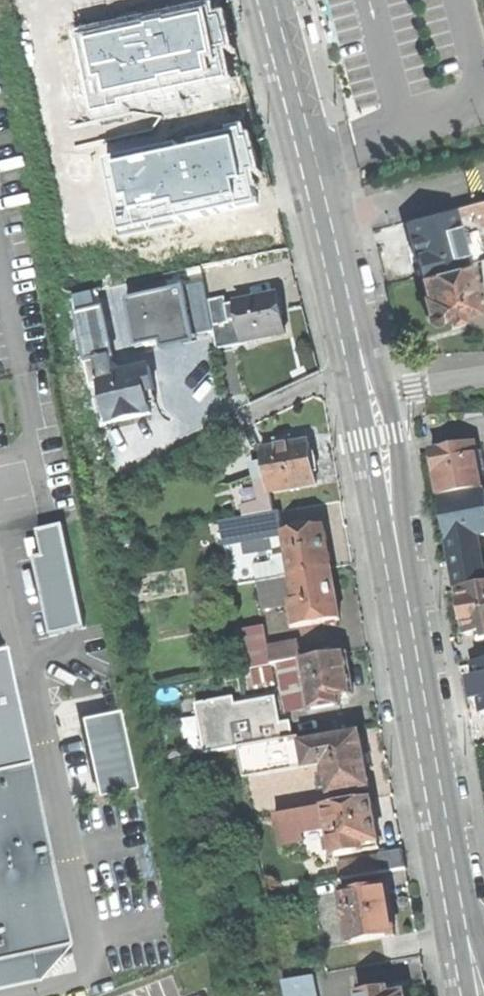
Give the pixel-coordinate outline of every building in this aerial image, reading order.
[(89,109),(116,103),(115,99),(226,75),(220,46),(228,44),(221,9),(211,11),(209,0),(202,0),(71,28),(89,109)] [(173,140),(99,156),(117,238),(176,225),(174,215),(250,198),(243,167),(253,165),(246,131),(241,133),(239,122),(224,125),(225,130),(187,139),(188,144),(174,147),(173,140)] [(460,207),(462,217),(474,213),(477,224),(483,222),(483,201),(460,207)] [(454,209),(461,235),(483,229),(483,222),(477,224),(474,213),(462,217),(460,207),(454,209)] [(454,209),(408,221),(415,248),(422,275),(466,263),(468,262),(461,235),(454,209)] [(466,263),(422,275),(427,296),(425,296),(426,301),(429,312),(427,314),(429,319),(434,322),(437,322),(440,318),(449,316),(451,322),(463,319),(462,315),(483,309),(481,297),(476,299),(466,263)] [(239,323),(244,347),(288,338),(284,316),(280,298),(229,308),(232,325),(239,323)] [(227,300),(209,304),(218,352),(244,347),(239,323),(232,325),(229,308),(227,300)] [(98,362),(114,359),(105,311),(78,316),(86,364),(98,362)] [(117,376),(114,359),(98,362),(101,379),(117,376)] [(117,376),(101,379),(110,423),(131,419),(151,416),(147,395),(156,394),(151,370),(117,376)] [(448,485),(483,478),(483,444),(482,433),(440,441),(444,462),(448,485)] [(269,483),(271,496),(319,488),(316,466),(313,447),(290,450),(289,442),(278,444),(279,452),(264,454),(266,465),(269,483)] [(269,483),(266,465),(254,467),(257,485),(269,483)] [(449,489),(453,510),(457,531),(483,526),(483,482),(449,489)] [(249,521),(252,538),(280,533),(277,516),(249,521)] [(87,626),(65,522),(20,532),(42,635),(87,626)] [(294,579),(333,572),(329,550),(326,531),(307,534),(306,530),(297,531),(297,535),(286,537),(294,579)] [(463,563),(466,579),(483,575),(483,559),(463,563)] [(298,603),(294,604),(299,637),(343,629),(338,603),(333,572),(294,579),(298,603)] [(466,579),(470,600),(474,625),(483,623),(483,575),(466,579)] [(275,669),(303,664),(301,647),(272,652),(275,669)] [(303,664),(312,715),(343,709),(341,700),(355,697),(351,676),(348,656),(303,664)] [(122,709),(86,716),(102,793),(138,785),(122,709)] [(332,790),(333,798),(371,791),(367,765),(362,739),(324,745),(328,767),(330,779),(332,790)] [(303,740),(241,750),(246,781),(310,770),(306,748),(304,749),(303,740)] [(306,748),(310,770),(328,767),(324,745),(306,748)] [(30,754),(0,761),(0,955),(72,939),(30,754)] [(322,792),(332,790),(330,779),(320,781),(322,792)] [(339,858),(382,851),(378,828),(373,801),(327,809),(331,831),(333,841),(335,854),(336,859),(339,858)] [(303,836),(331,831),(327,809),(277,818),(282,848),(304,844),(303,836)] [(327,843),(333,841),(331,831),(303,836),(304,844),(307,861),(330,857),(329,855),(327,843)] [(339,858),(336,859),(335,854),(329,855),(330,857),(331,864),(340,862),(339,858)] [(384,860),(387,875),(409,871),(406,856),(384,860)] [(387,875),(384,860),(344,867),(347,882),(387,875)] [(343,898),(351,947),(398,939),(394,914),(390,890),(343,898)] [(0,955),(0,986),(79,969),(72,939),(0,955)] [(314,979),(286,985),(288,995),(318,995),(314,979)]
